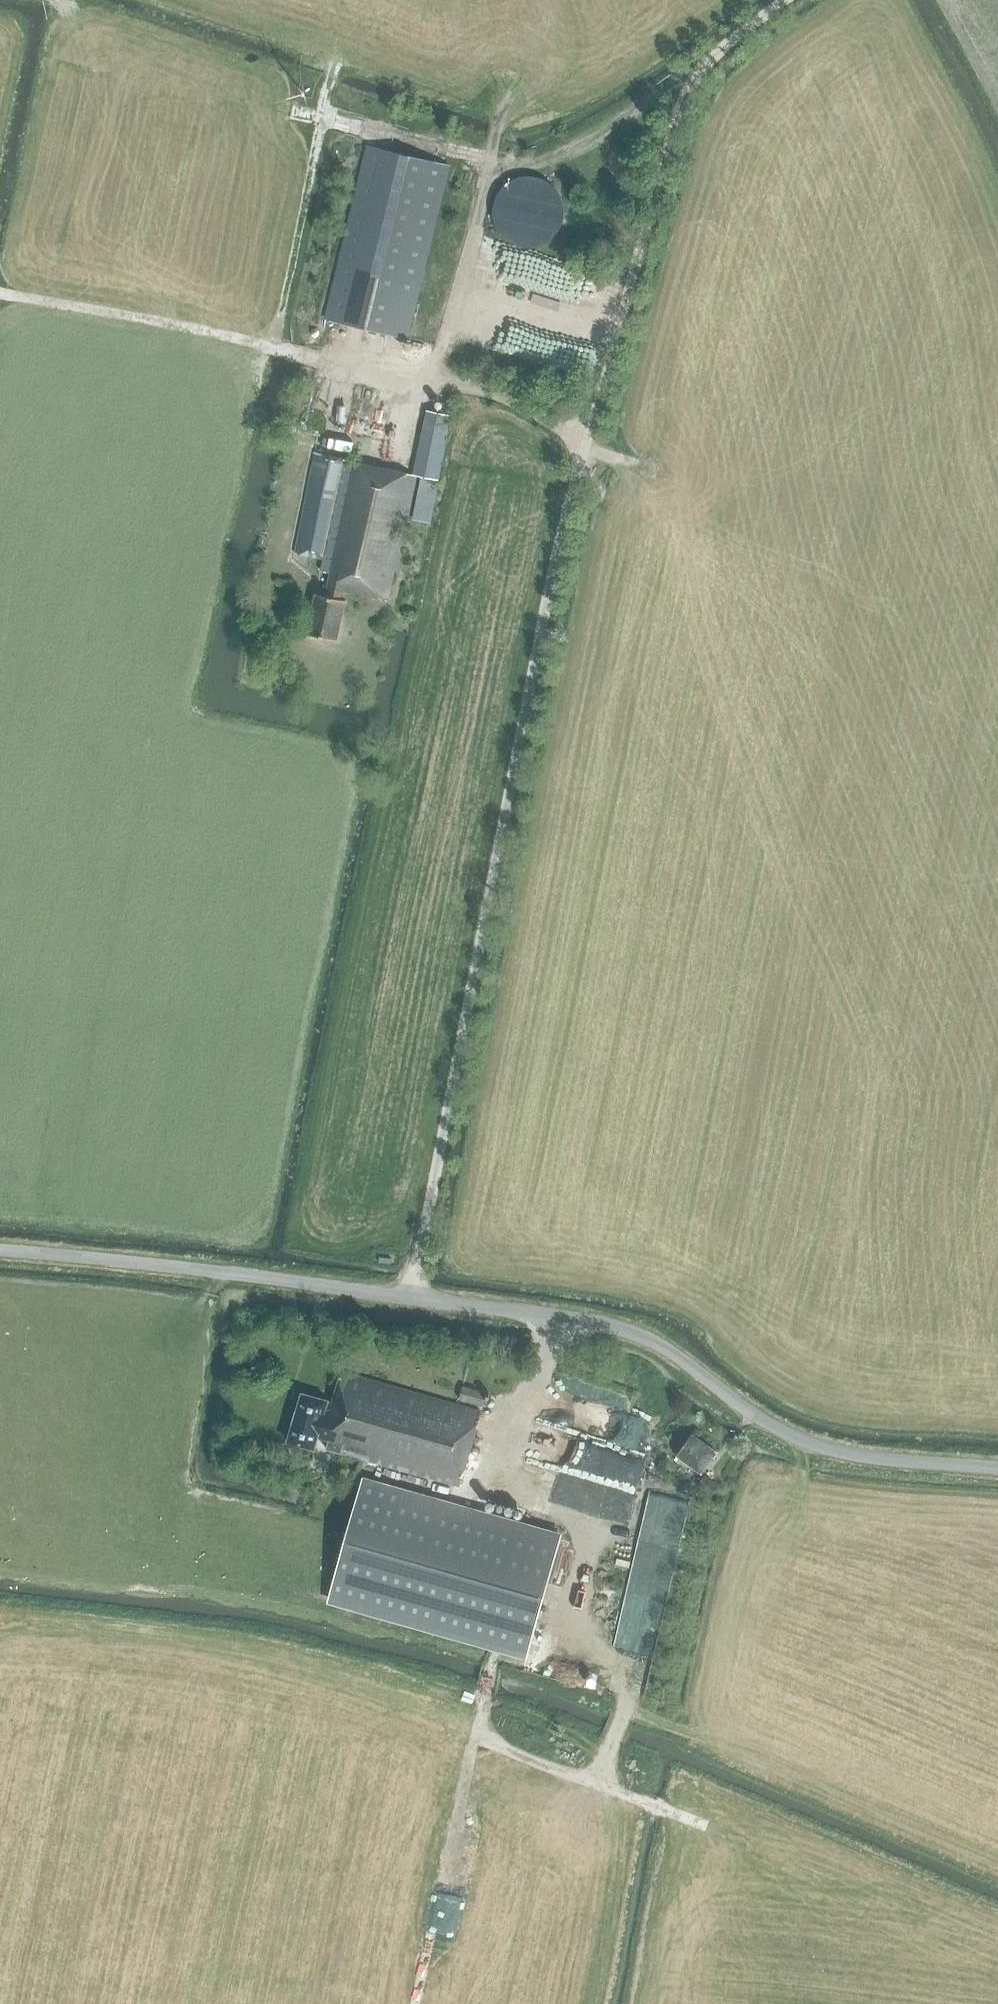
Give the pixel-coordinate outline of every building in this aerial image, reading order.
[(325,319),(406,338),(447,165),(366,146),(325,319)] [(515,174),(501,226),(552,240),(567,188),(515,174)] [(427,410),(413,472),(439,478),(453,417),(427,410)] [(410,514),(418,475),(316,454),(295,553),(323,559),(321,571),(330,572),(325,597),(315,594),(307,634),(337,640),(345,600),(343,600),(345,590),(389,599),(407,513),(410,514)] [(343,1373),(332,1411),(325,1409),(327,1399),(302,1392),(288,1440),(316,1448),(319,1436),(328,1438),(325,1448),(458,1486),(479,1412),(343,1373)] [(462,1386),(458,1399),(482,1406),(486,1393),(462,1386)] [(560,1388),(555,1404),(602,1418),(606,1402),(560,1388)] [(545,1424),(535,1457),(625,1483),(634,1449),(545,1424)] [(702,1474),(718,1453),(693,1434),(677,1455),(702,1474)] [(704,1475),(696,1486),(710,1496),(718,1485),(704,1475)] [(558,1536),(361,1480),(349,1523),(353,1524),(331,1599),(525,1654),(558,1536)] [(637,1496),(629,1493),(627,1498),(612,1494),(610,1502),(613,1503),(609,1514),(630,1520),(637,1496)]
